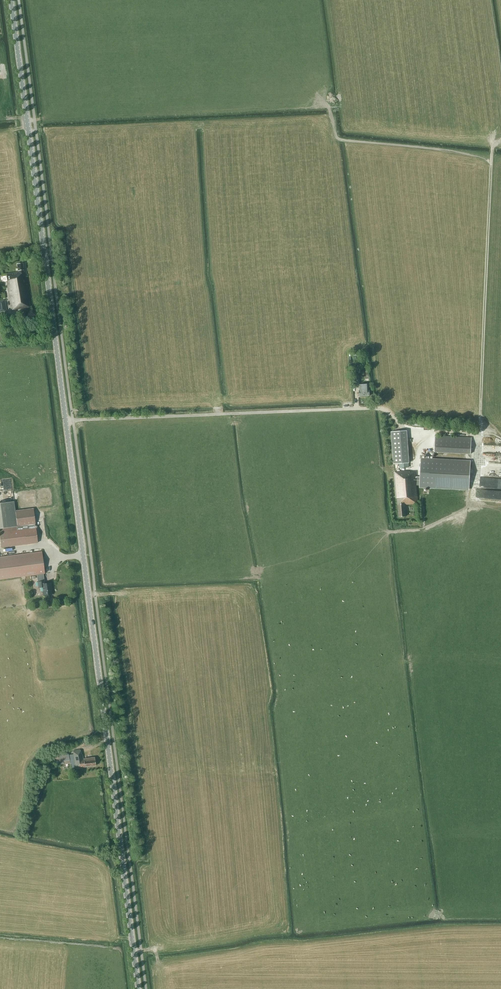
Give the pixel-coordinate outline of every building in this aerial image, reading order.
[(11,310),(31,306),(26,275),(25,275),(23,262),(17,263),(18,272),(6,274),(7,281),(6,281),(11,310)] [(369,396),(369,390),(369,384),(359,384),(359,388),(360,397),(369,396)] [(394,464),(409,463),(406,431),(391,432),(394,464)] [(471,437),(435,435),(434,452),(470,454),(471,437)] [(416,485),(420,485),(419,488),(469,491),(471,461),(421,458),(420,477),(416,477),(416,472),(409,473),(409,471),(394,471),(398,517),(406,516),(405,504),(417,503),(416,485)] [(0,503),(0,529),(17,526),(15,511),(14,502),(0,503)] [(0,529),(0,536),(2,547),(38,543),(36,528),(35,528),(35,524),(33,509),(15,511),(17,526),(0,529)] [(45,583),(43,574),(45,574),(42,552),(0,558),(0,579),(26,576),(37,575),(39,588),(43,587),(44,596),(52,595),(51,588),(52,588),(51,583),(45,583)] [(81,755),(80,749),(73,751),(76,769),(85,767),(96,765),(95,757),(83,759),(83,754),(81,755)] [(64,761),(70,760),(68,752),(62,753),(62,754),(57,755),(58,760),(50,761),(51,765),(58,764),(59,765),(64,764),(64,761)]
